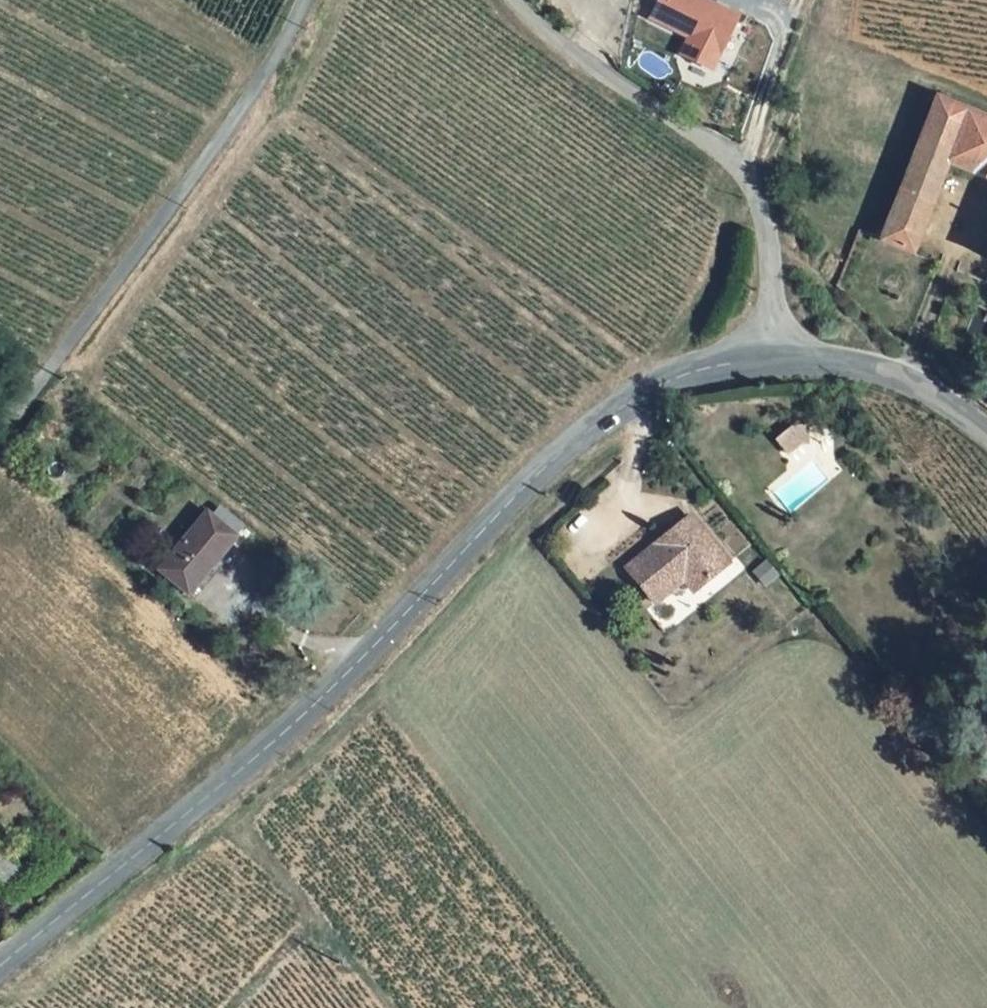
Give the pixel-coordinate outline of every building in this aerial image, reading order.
[(739,12),(710,0),(655,0),(648,17),(686,33),(676,56),(714,72),(739,12)] [(937,92),(879,230),(911,243),(949,153),(986,169),(986,113),(937,92)] [(798,422),(775,440),(786,454),(809,436),(798,422)] [(729,534),(690,486),(625,538),(652,572),(681,549),(692,562),(729,534)] [(234,535),(204,511),(157,568),(187,593),(234,535)] [(0,840),(0,877),(4,881),(22,867),(0,840)]
